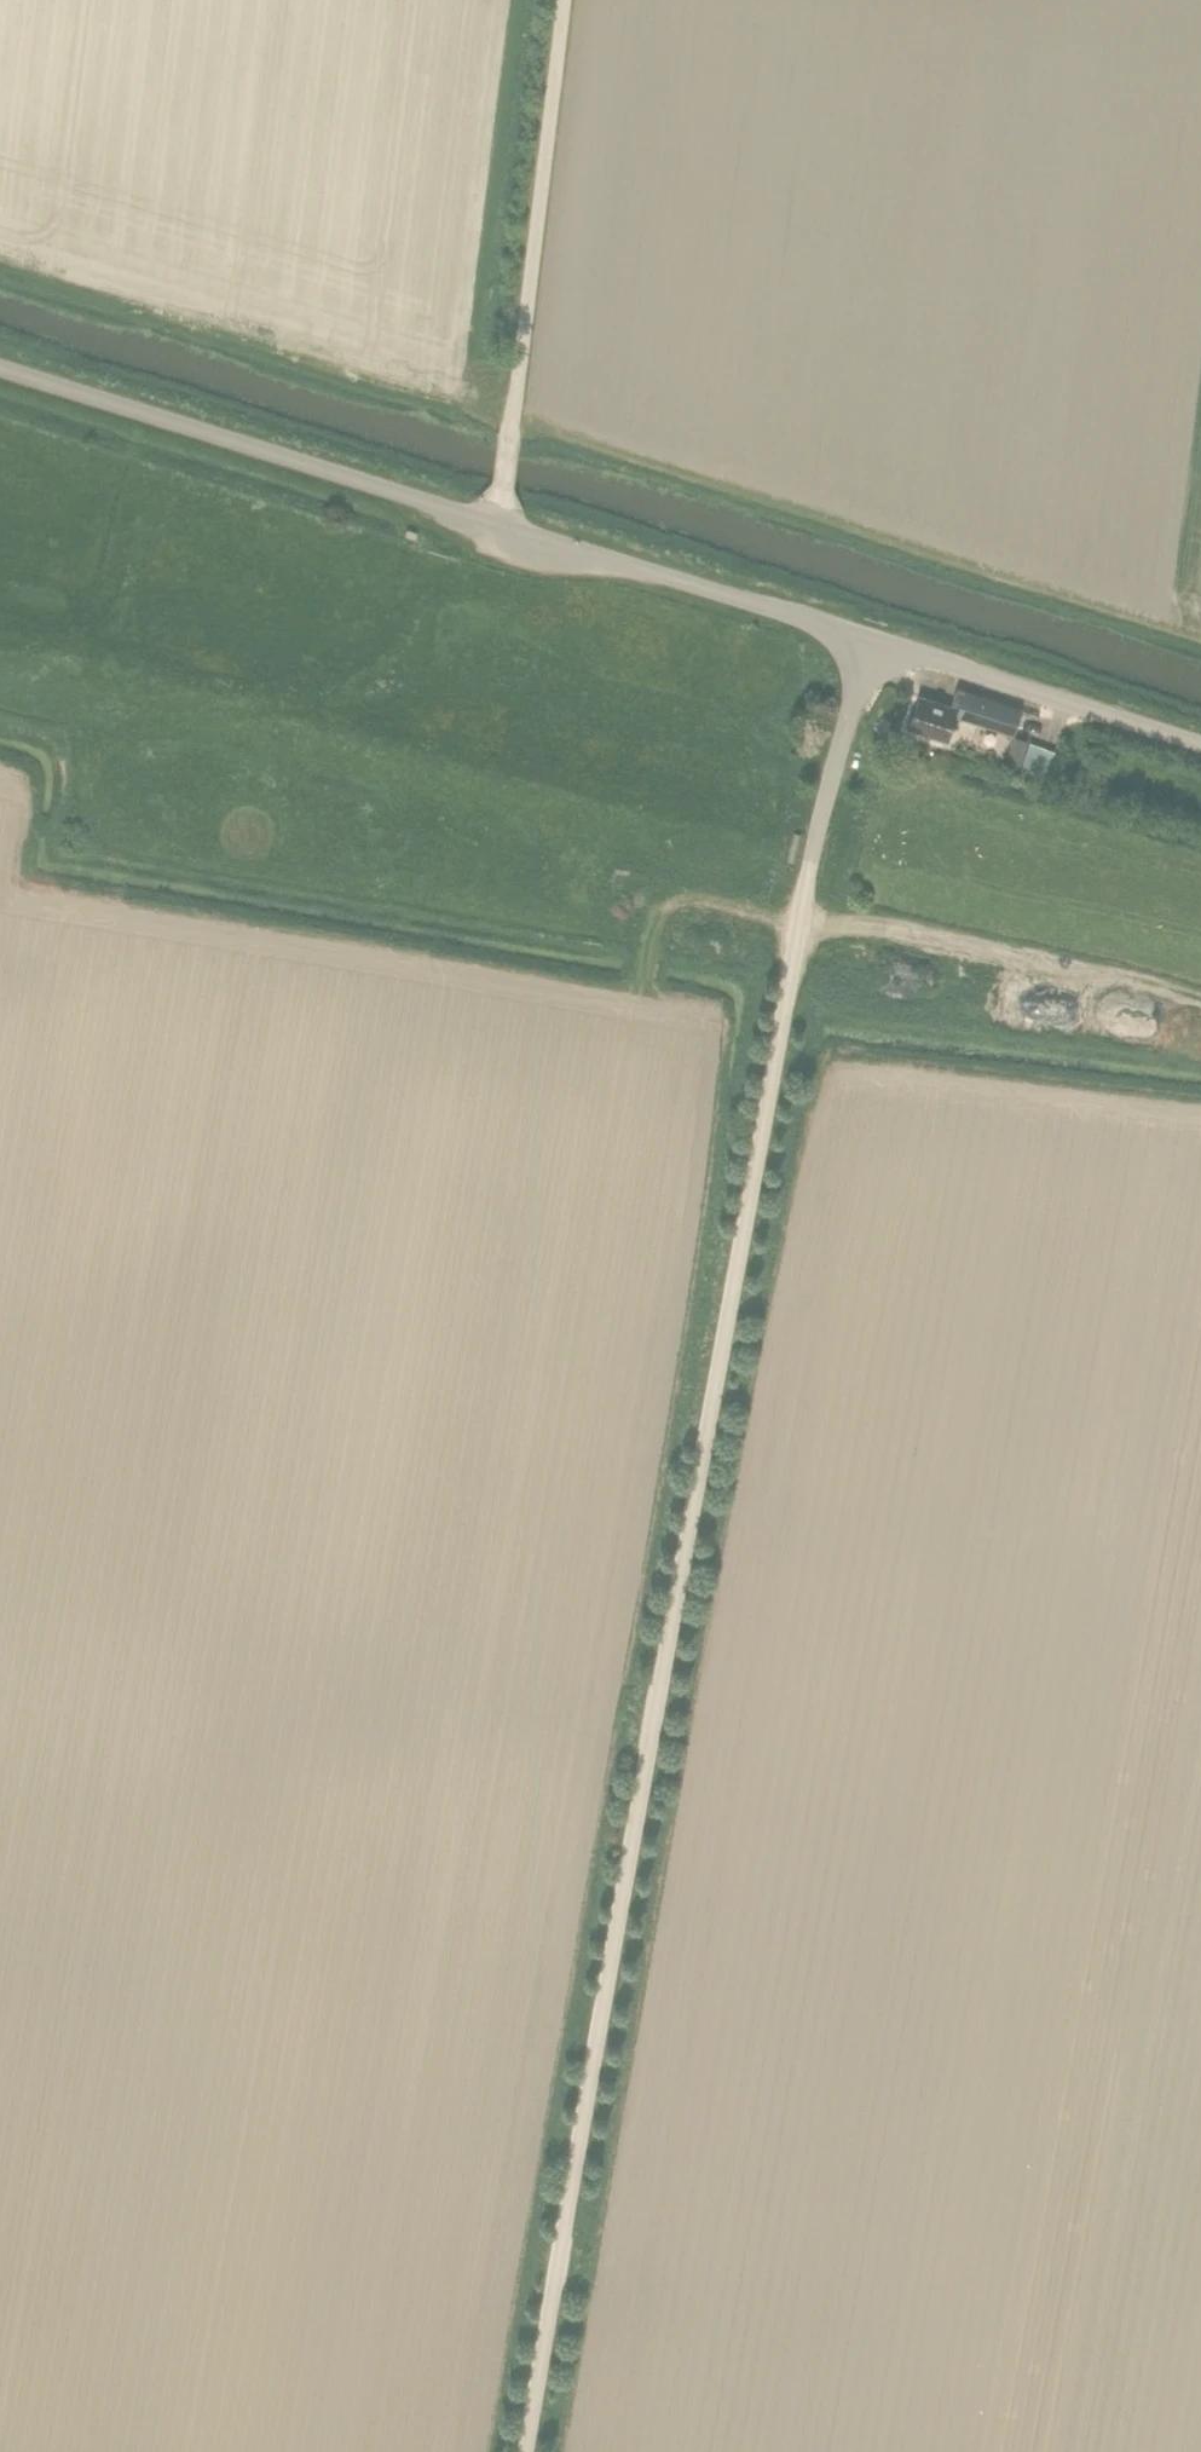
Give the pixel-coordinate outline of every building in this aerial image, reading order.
[(1022,709),(956,688),(950,706),(919,696),(909,727),(947,740),(955,715),(1013,735),(1022,709)] [(1027,741),(1013,736),(1004,764),(1018,768),(1027,741)]
